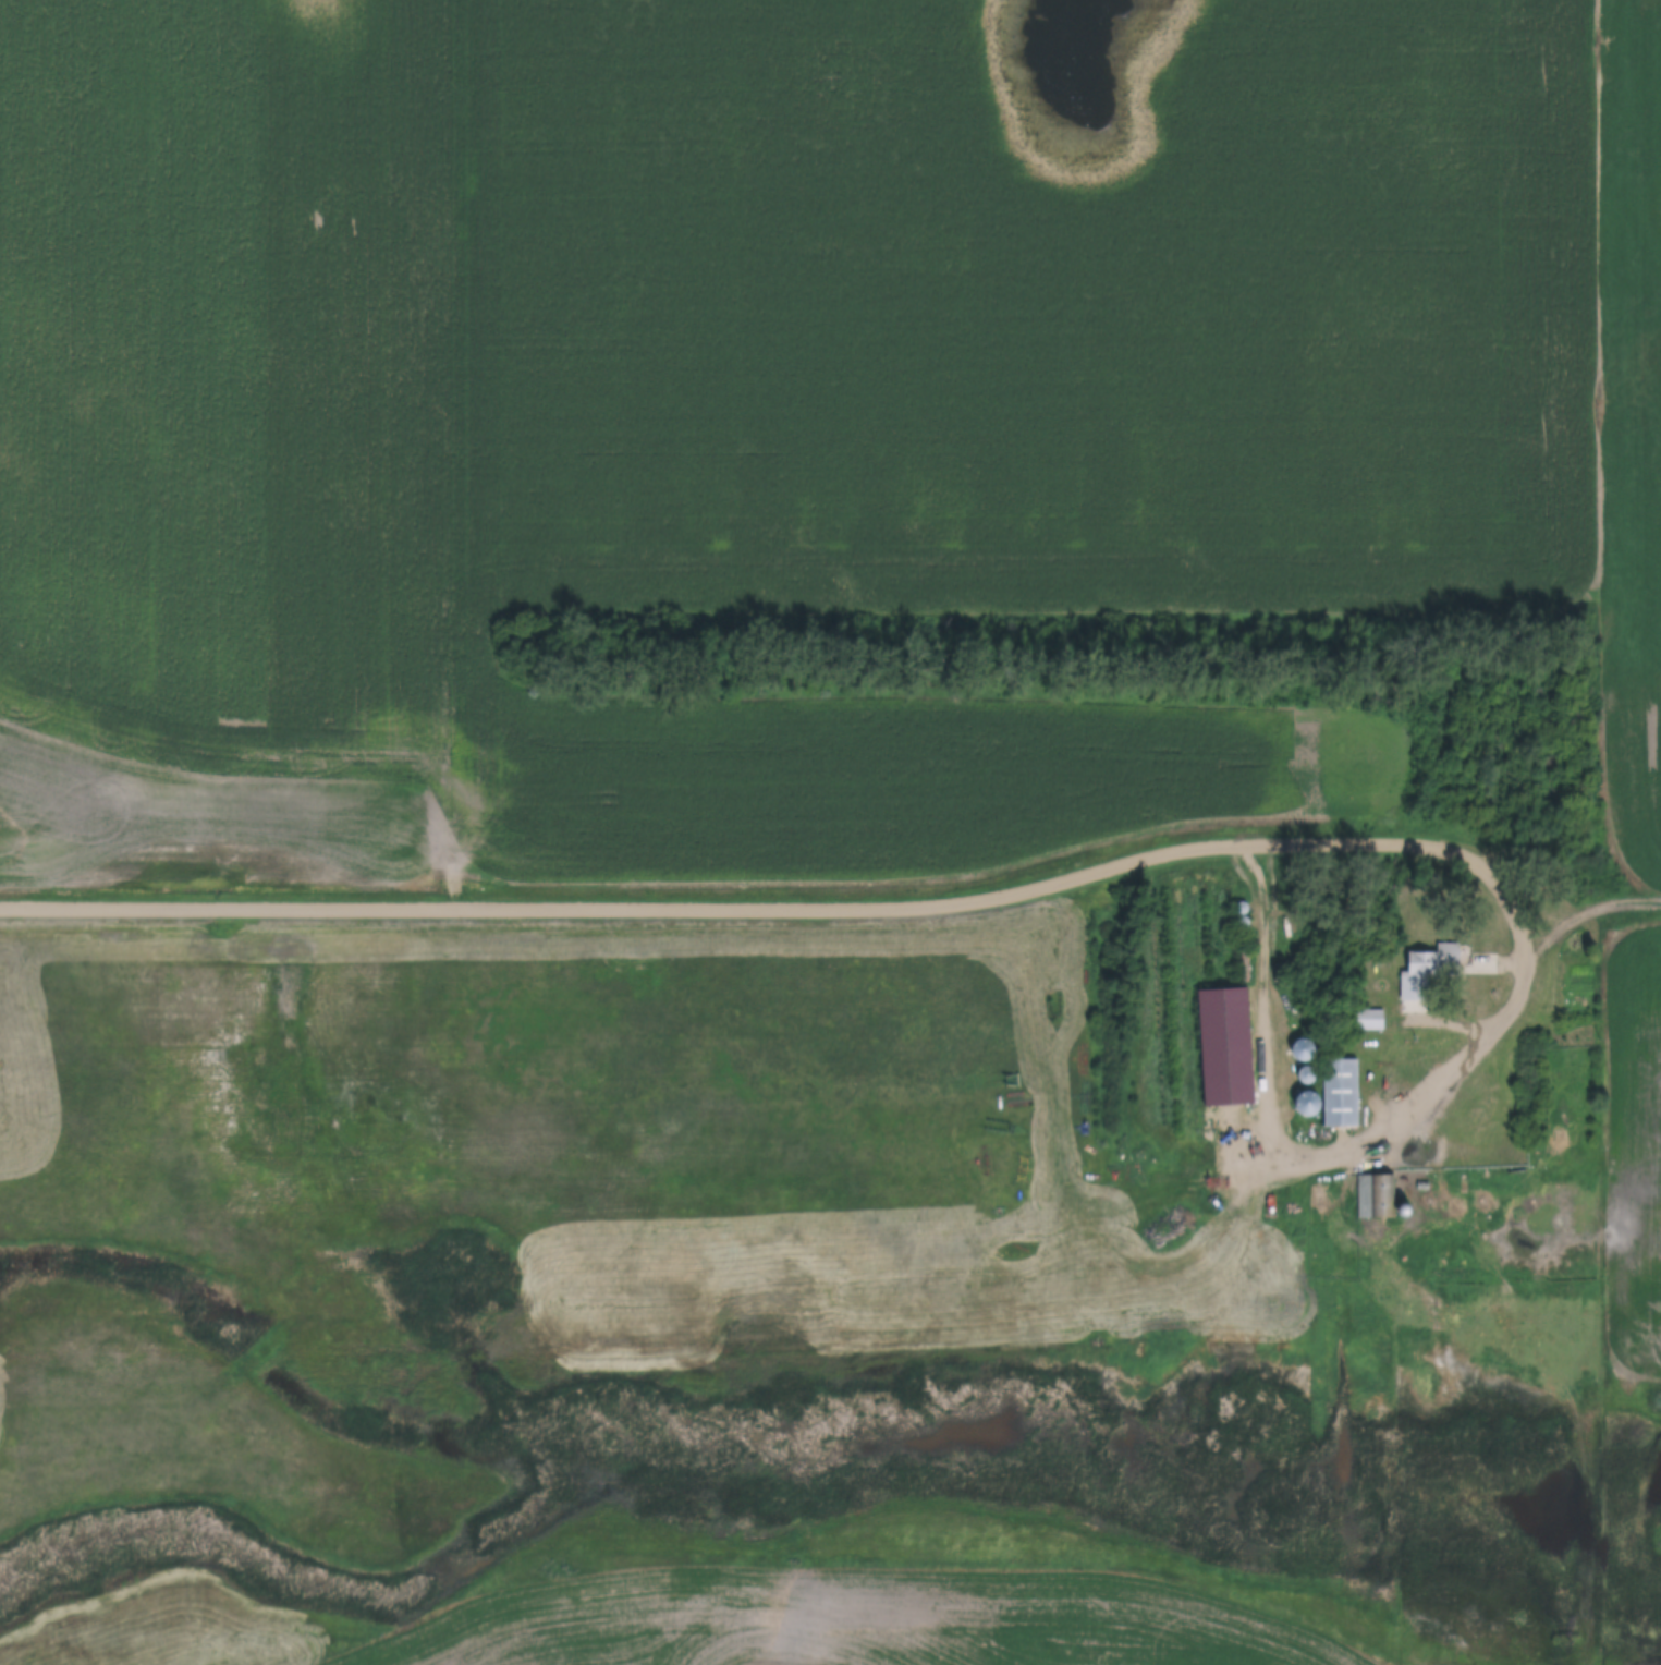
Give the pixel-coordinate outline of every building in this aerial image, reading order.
[(1400,1015),(1426,1014),(1425,1002),(1430,1002),(1430,975),(1463,974),(1462,946),(1398,948),(1400,1015)] [(1385,1031),(1385,1011),(1350,1011),(1350,1031),(1385,1031)] [(1361,1060),(1323,1061),(1324,1127),(1362,1127),(1361,1060)] [(1357,1176),(1357,1220),(1393,1220),(1393,1176),(1357,1176)]
